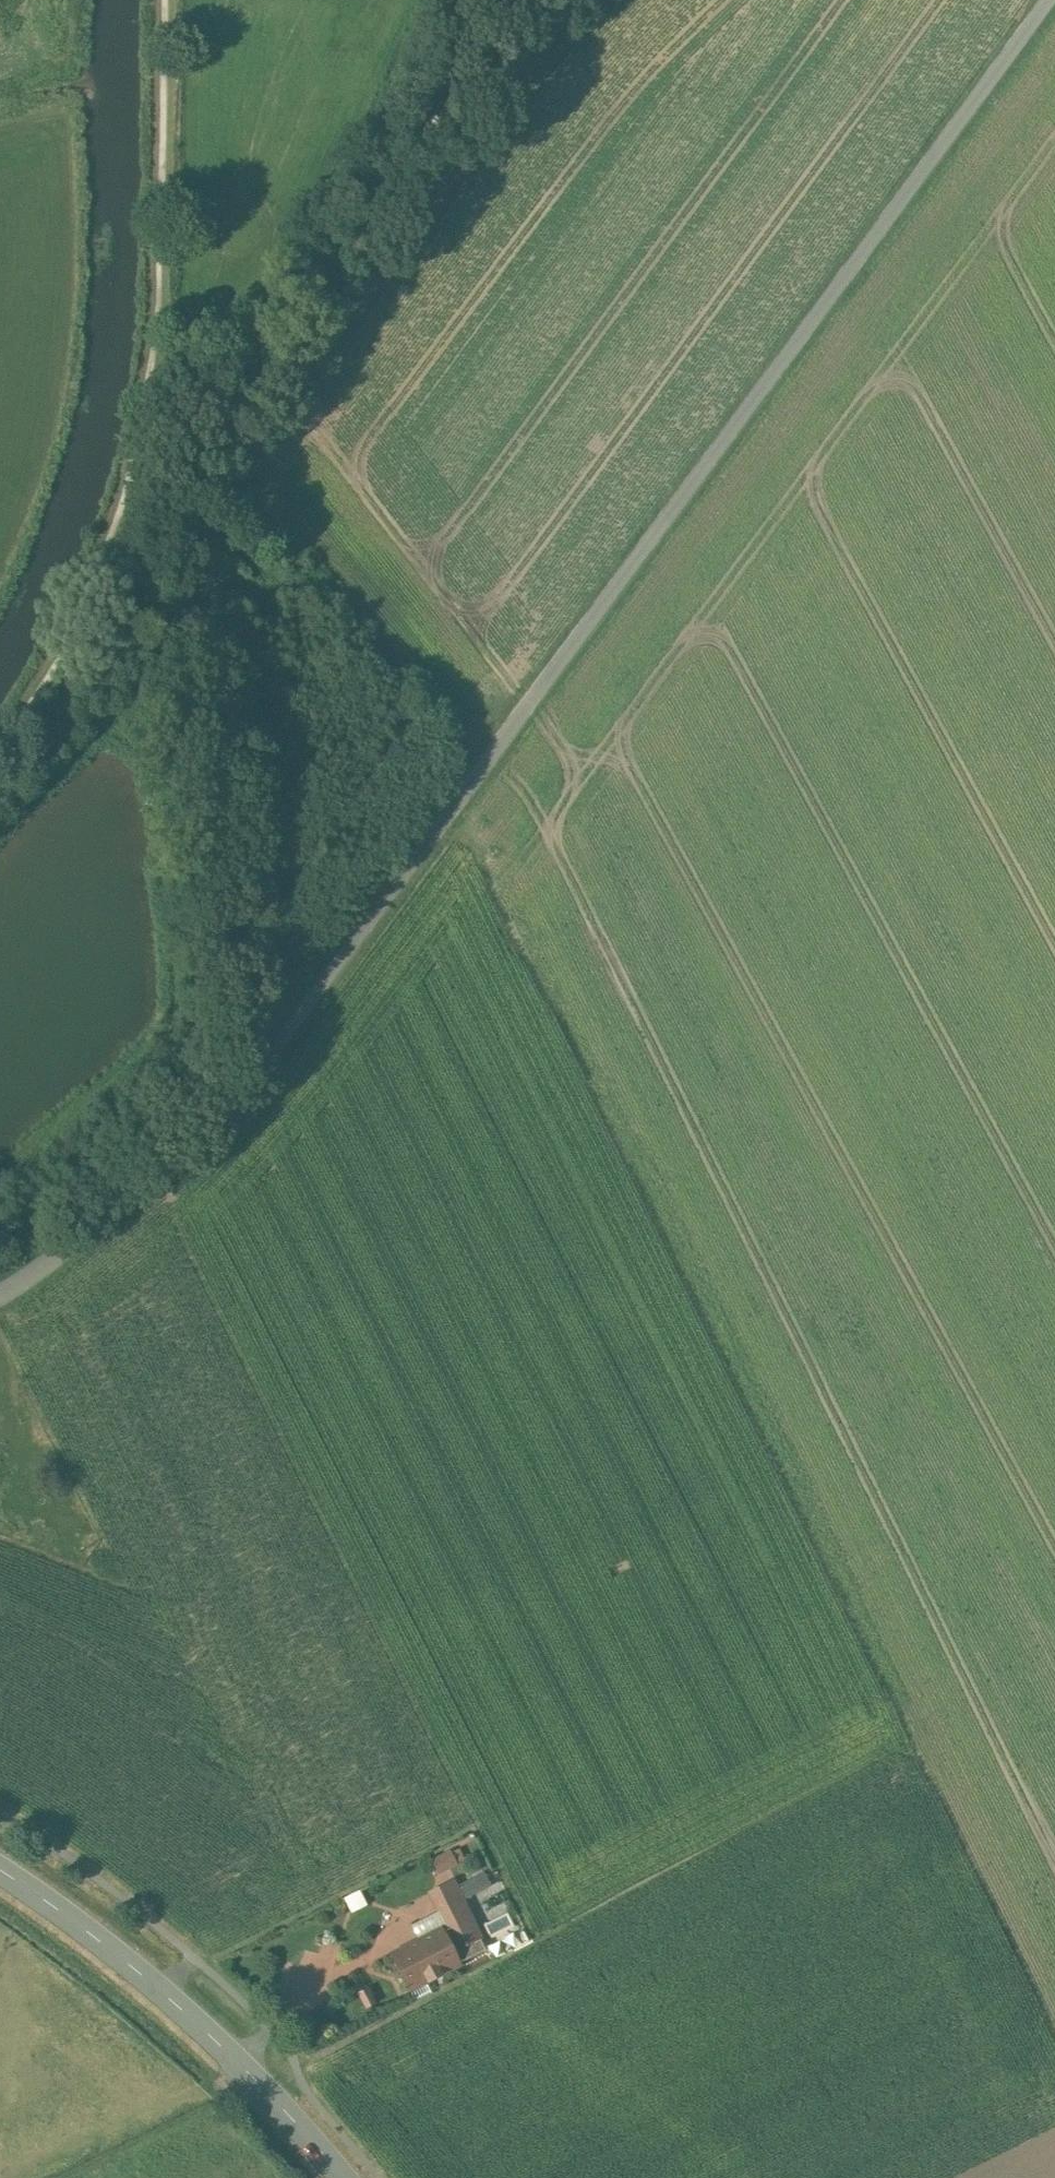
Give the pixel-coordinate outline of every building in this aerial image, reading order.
[(445,1871),(465,1860),(458,1847),(438,1858),(445,1871)] [(445,1926),(440,1928),(458,1962),(485,1948),(459,1899),(437,1910),(445,1926)] [(440,1928),(389,1955),(407,1989),(458,1962),(440,1928)]
